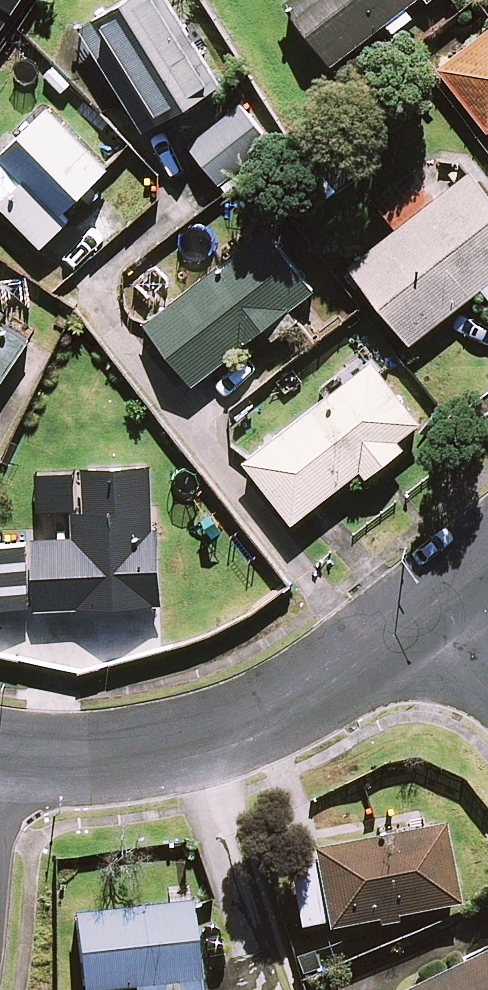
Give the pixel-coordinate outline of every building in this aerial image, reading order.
[(160,0),(133,0),(80,34),(143,131),(215,85),(160,0)] [(283,8),(330,66),(412,0),(293,0),(283,8)] [(437,69),(484,132),(487,130),(487,31),(437,69)] [(269,145),(236,107),(188,150),(221,188),(269,145)] [(0,157),(0,200),(2,202),(0,204),(0,207),(40,247),(66,221),(60,216),(105,171),(45,111),(0,157)] [(469,173),(460,180),(442,156),(377,206),(396,231),(348,267),(407,344),(480,288),(487,298),(487,198),(469,173)] [(310,293),(264,234),(144,326),(190,385),(310,293)] [(20,345),(0,332),(0,375),(20,345)] [(359,469),(365,475),(399,448),(394,442),(416,424),(368,364),(243,463),(290,523),(359,469)] [(30,545),(32,609),(157,605),(153,468),(81,470),(82,505),(69,505),(70,544),(30,545)] [(30,545),(0,545),(0,609),(32,609),(30,545)] [(440,830),(312,852),(315,868),(287,873),(299,937),(454,910),(440,830)] [(188,905),(73,916),(80,989),(197,989),(188,905)] [(410,989),(487,989),(487,952),(410,989)]
